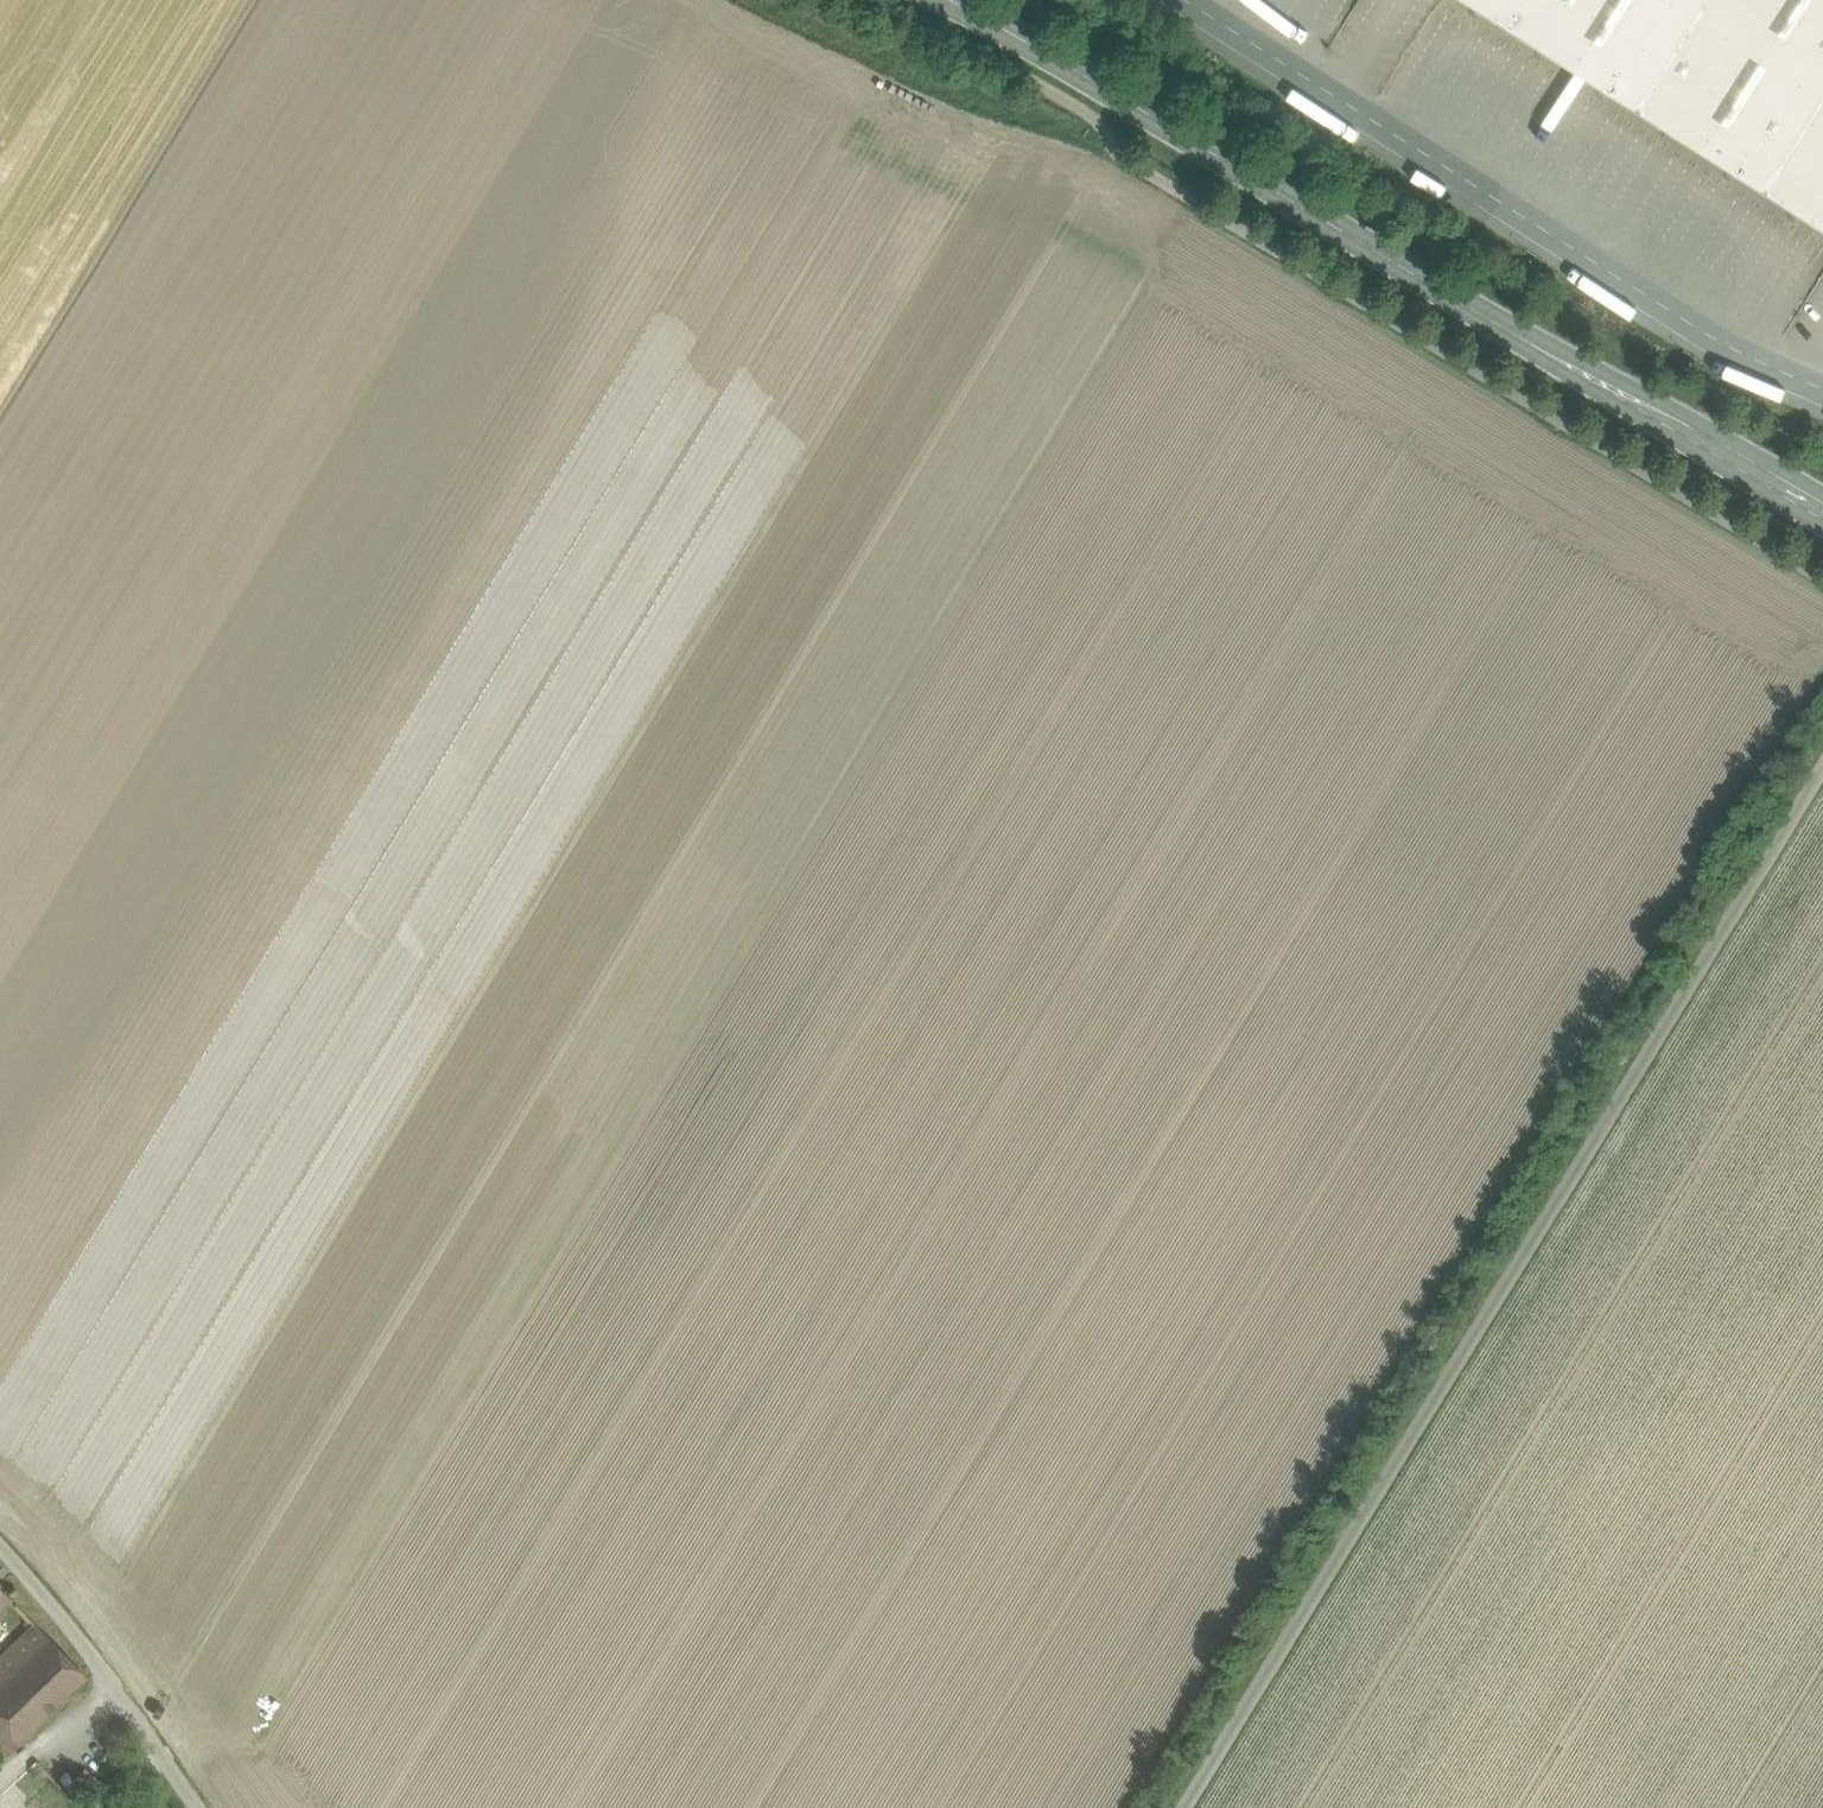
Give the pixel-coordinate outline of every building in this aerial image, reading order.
[(1822,226),(1822,0),(1469,0),(1822,226)] [(0,1587),(0,1609),(11,1598),(0,1587)] [(36,1624),(0,1658),(3,1661),(14,1671),(49,1637),(36,1624)] [(5,1727),(0,1732),(0,1746),(10,1755),(22,1743),(21,1742),(88,1677),(49,1637),(14,1671),(0,1685),(0,1722),(5,1727)] [(0,1665),(0,1685),(14,1671),(3,1661),(0,1665)]
